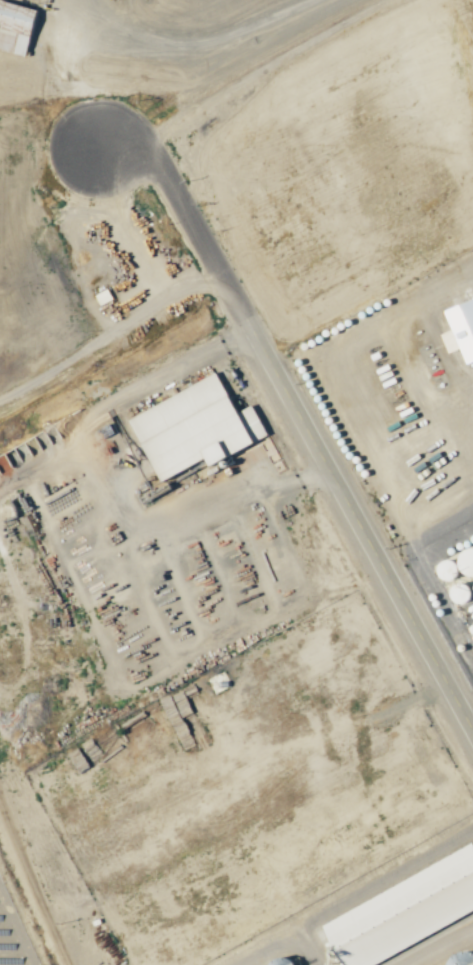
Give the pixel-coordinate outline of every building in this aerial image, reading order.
[(28,57),(39,10),(0,1),(0,2),(0,50),(28,57)] [(101,306),(113,300),(108,289),(95,295),(101,306)] [(456,329),(443,333),(451,353),(462,348),(468,363),(472,360),(472,299),(448,309),(456,329)] [(161,481),(210,457),(214,464),(269,436),(253,405),(238,412),(219,373),(130,417),(161,481)] [(472,600),(472,592),(471,582),(453,586),(457,603),(472,600)] [(327,919),(348,964),(367,964),(472,916),(472,851),(327,919)]
